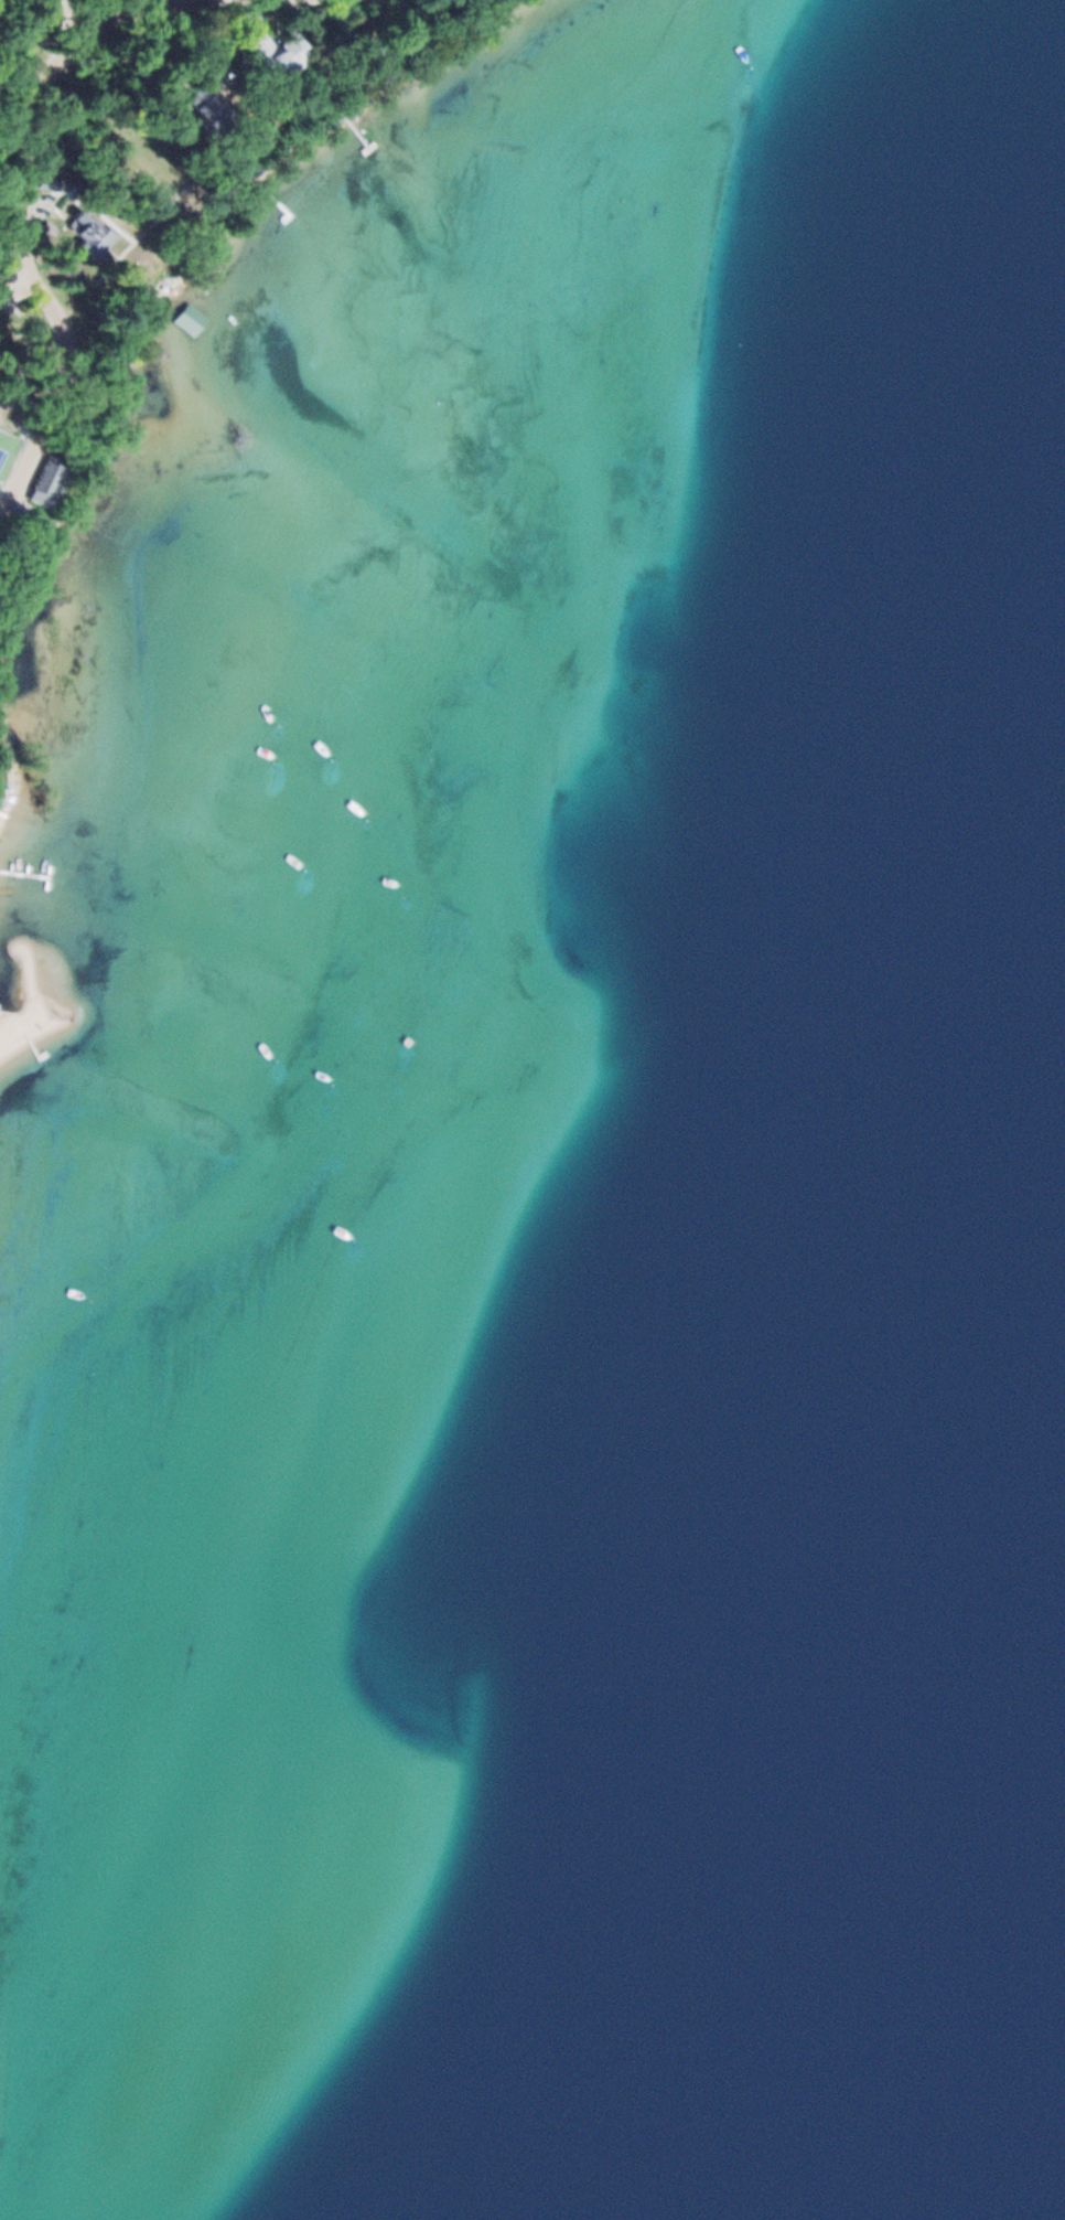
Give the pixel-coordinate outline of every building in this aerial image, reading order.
[(274,46),(266,33),(252,42),(263,59),(255,64),(269,86),(315,58),(298,31),(274,46)] [(214,133),(236,113),(209,83),(187,103),(214,133)] [(104,258),(124,233),(87,204),(67,230),(104,258)] [(197,336),(212,318),(192,302),(177,320),(197,336)] [(35,499),(61,506),(74,460),(49,452),(35,499)]
